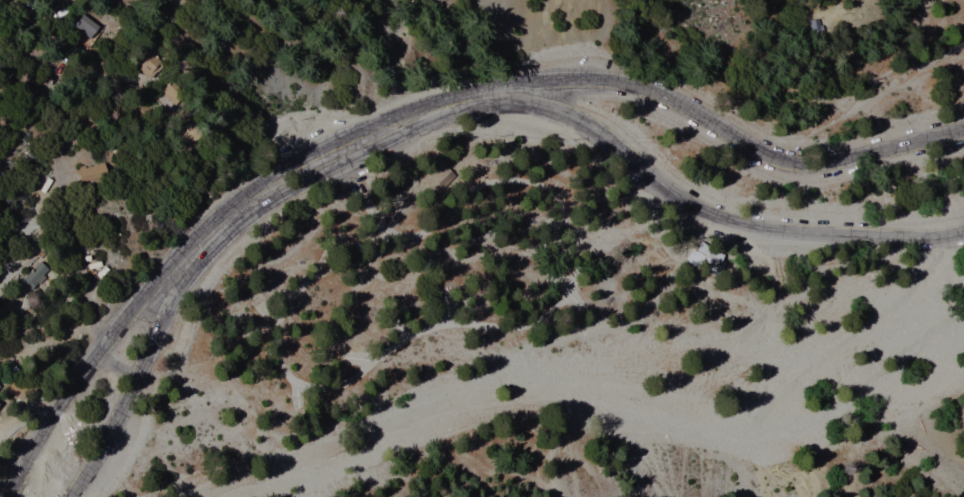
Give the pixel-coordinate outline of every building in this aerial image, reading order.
[(86,13),(102,25),(91,39),(75,27),(86,13)] [(802,22),(813,19),(815,32),(805,34),(802,22)] [(77,170),(105,161),(109,173),(80,181),(77,170)] [(433,178),(446,165),(456,175),(443,188),(433,178)] [(21,281),(41,262),(50,271),(36,285),(33,281),(27,287),(21,281)]
